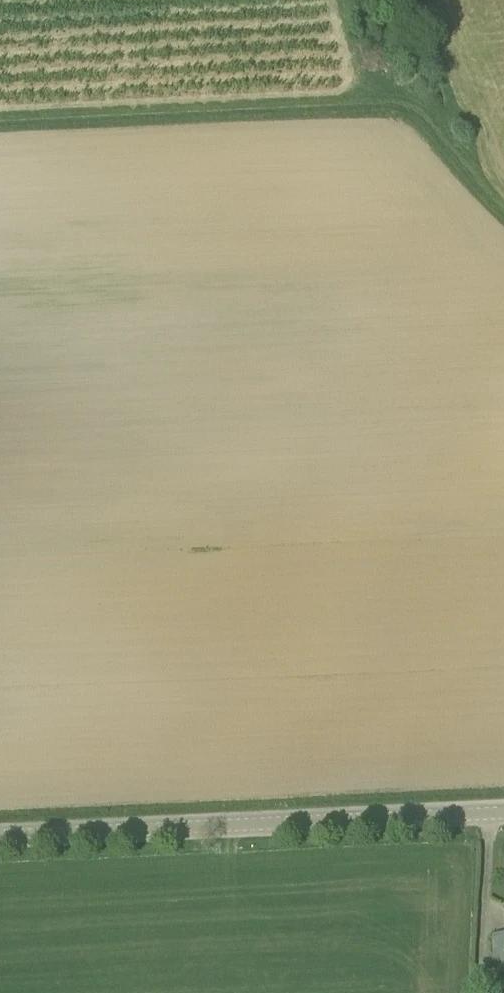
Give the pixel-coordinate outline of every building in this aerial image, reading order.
[(503,975),(503,935),(493,936),(495,976),(503,975)]
